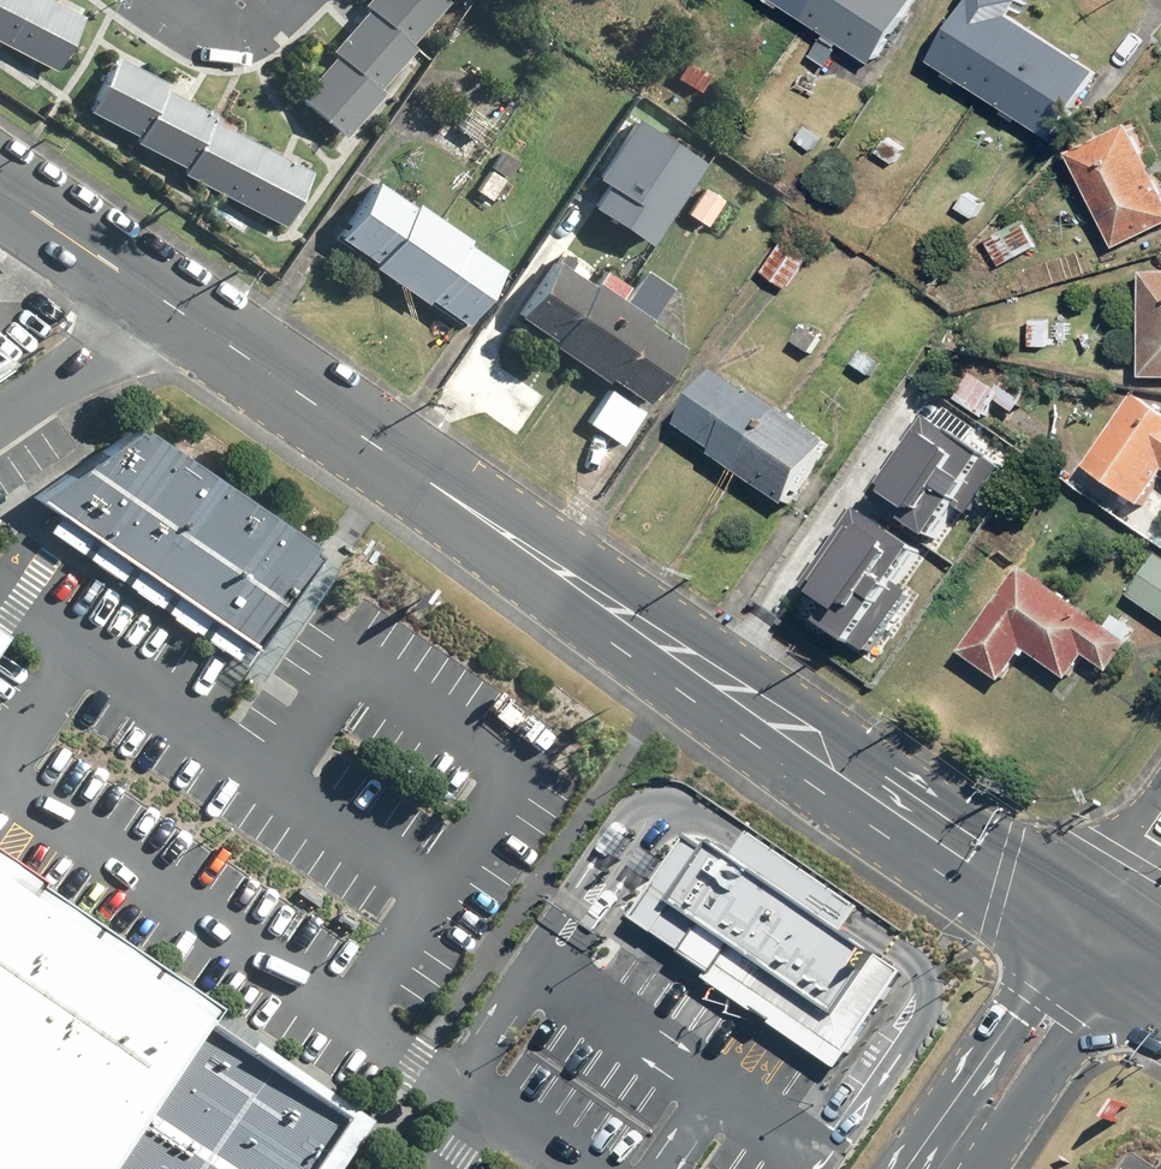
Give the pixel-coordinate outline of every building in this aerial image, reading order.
[(44,75),(61,45),(77,16),(48,0),(0,0),(0,50),(44,75)] [(437,0),(364,0),(356,9),(360,13),(324,55),(330,60),(292,104),(337,143),(376,98),(371,94),(409,51),(404,46),(441,3),(437,0)] [(822,36),(806,60),(824,72),(839,48),(869,67),(913,0),(767,0),(822,36)] [(1003,112),(1000,117),(1013,126),(1017,121),(1052,144),(1098,75),(1011,18),(1022,2),(1019,0),(969,0),(928,62),(945,74),(942,79),(954,87),(957,81),(1003,112)] [(128,146),(179,171),(177,177),(279,227),(305,173),(208,125),(211,119),(160,94),(163,88),(110,62),(84,115),(132,138),(128,146)] [(487,131),(465,115),(451,134),(473,151),(487,131)] [(649,248),(703,162),(635,121),(594,186),(603,191),(590,212),(649,248)] [(1065,155),(1110,252),(1160,228),(1160,187),(1132,124),(1065,155)] [(488,201),(513,163),(499,153),(473,192),(488,201)] [(497,274),(371,186),(329,247),(455,334),(497,274)] [(988,203),(966,188),(952,210),(973,224),(988,203)] [(719,202),(701,191),(684,217),(702,228),(719,202)] [(1038,246),(1022,218),(982,242),(998,270),(1038,246)] [(812,258),(783,238),(759,271),(789,292),(812,258)] [(554,264),(512,323),(606,389),(582,423),(618,448),(645,409),(639,405),(678,350),(613,304),(624,289),(597,270),(585,287),(554,264)] [(1140,270),(1138,380),(1160,380),(1160,271),(1140,270)] [(1052,319),(1028,317),(1026,349),(1049,350),(1052,319)] [(885,363),(864,349),(848,372),(870,386),(885,363)] [(1030,390),(1008,374),(987,402),(1009,418),(1030,390)] [(780,516),(828,447),(753,394),(748,402),(714,377),(675,432),(710,456),(705,463),(780,516)] [(972,427),(934,400),(865,495),(916,532),(943,496),(965,512),(1000,464),(963,438),(972,427)] [(1136,400),(1081,477),(1136,517),(1160,482),(1160,418),(1136,400)] [(140,437),(132,432),(99,455),(34,499),(56,514),(71,524),(89,536),(92,538),(95,540),(111,551),(128,563),(131,565),(134,567),(150,578),(168,590),(171,592),(174,594),(191,606),(207,616),(209,618),(213,620),(228,631),(243,641),(251,646),(314,555),(307,551),(311,545),(273,520),(238,495),(198,469),(160,443),(144,432),(140,437)] [(907,551),(850,510),(790,591),(805,603),(799,612),(859,655),(907,591),(888,577),(907,551)] [(71,524),(56,514),(51,521),(45,530),(77,552),(89,536),(71,524)] [(89,536),(77,552),(84,557),(95,540),(92,538),(89,536)] [(95,540),(84,557),(117,579),(128,563),(111,551),(95,540)] [(260,676),(334,569),(324,562),(314,555),(251,646),(245,655),(239,663),(237,667),(257,680),(260,676)] [(1126,601),(1160,626),(1160,560),(1157,557),(1126,601)] [(128,563),(117,579),(123,583),(134,567),(131,565),(128,563)] [(134,567),(123,583),(157,606),(168,590),(150,578),(134,567)] [(1104,631),(1020,571),(957,659),(999,689),(1021,658),(1064,688),(1082,663),(1104,678),(1138,631),(1116,615),(1104,631)] [(168,590),(157,606),(162,610),(174,594),(171,592),(168,590)] [(174,594),(162,610),(195,633),(207,616),(191,606),(174,594)] [(207,616),(195,633),(201,637),(213,620),(209,618),(207,616)] [(213,620),(201,637),(231,658),(243,641),(228,631),(213,620)] [(243,641),(231,658),(239,663),(245,655),(251,646),(243,641)] [(715,853),(692,837),(637,918),(635,920),(714,974),(710,981),(761,1015),(764,1011),(778,1021),(775,1025),(841,1070),(907,974),(848,934),(738,859),(719,846),(715,853)] [(633,870),(650,881),(664,860),(647,849),(633,870)] [(16,904),(0,892),(0,928),(16,904)] [(150,1095),(195,1027),(16,904),(0,928),(0,992),(150,1095)] [(150,1095),(0,992),(0,1168),(101,1168),(150,1095)] [(203,1058),(127,1168),(300,1168),(321,1138),(203,1058)]
